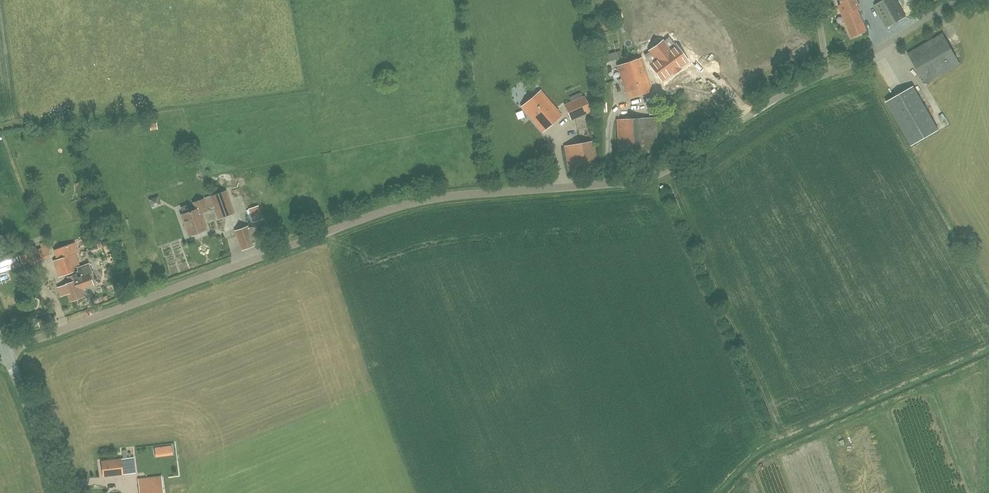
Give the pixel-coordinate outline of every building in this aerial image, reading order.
[(843,4),(844,4),(848,13),(843,15),(845,21),(852,37),(866,31),(856,7),(858,6),(856,0),(841,0),(843,4)] [(906,16),(897,0),(883,0),(875,5),(888,27),(906,16)] [(908,53),(926,83),(960,63),(943,33),(908,53)] [(672,73),(680,67),(688,61),(676,45),(669,50),(663,41),(650,51),(656,60),(650,64),(662,80),(672,73)] [(652,90),(641,58),(618,66),(629,98),(652,90)] [(913,86),(887,102),(912,146),(939,130),(913,86)] [(540,90),(522,106),(544,131),(562,115),(540,90)] [(928,90),(919,94),(924,103),(932,99),(928,90)] [(571,120),(592,111),(585,95),(564,104),(571,120)] [(619,152),(658,149),(656,117),(617,120),(619,152)] [(565,147),(569,170),(598,165),(593,142),(565,147)] [(215,207),(219,217),(234,212),(226,190),(206,197),(210,208),(215,207)] [(196,209),(182,214),(190,235),(207,229),(200,212),(207,210),(203,198),(194,202),(196,209)] [(259,205),(249,209),(253,222),(263,219),(259,205)] [(236,230),(243,249),(254,245),(254,243),(256,242),(250,227),(248,228),(248,226),(236,230)] [(76,242),(55,249),(59,259),(64,275),(75,271),(74,266),(70,255),(76,253),(79,252),(76,242)] [(175,251),(178,258),(185,255),(182,248),(175,251)] [(84,296),(82,289),(78,277),(76,273),(68,276),(70,282),(65,284),(71,300),(84,296)] [(78,277),(82,289),(94,284),(90,273),(78,277)] [(122,458),(102,461),(104,477),(123,474),(122,459),(122,458)] [(140,492),(165,492),(162,475),(138,479),(140,492)]
